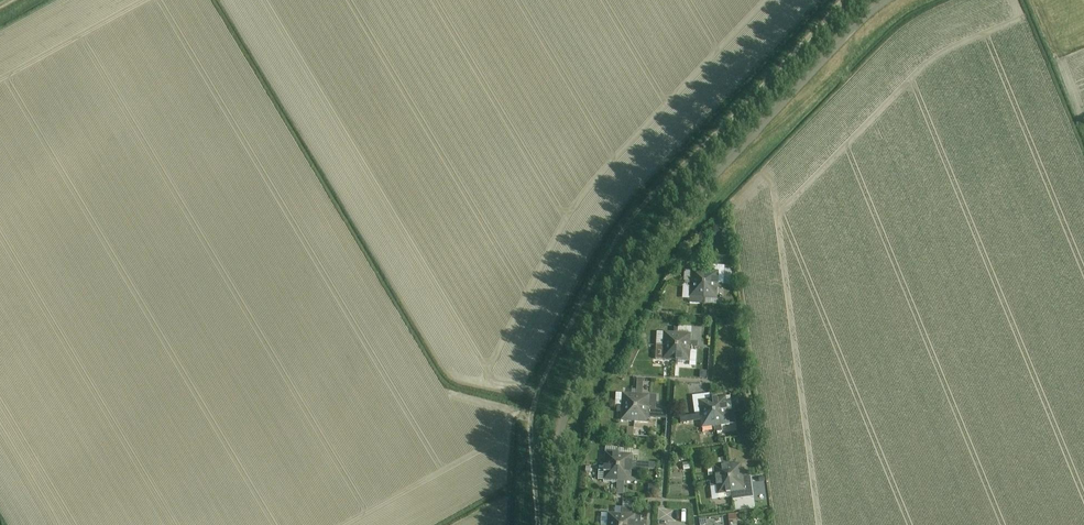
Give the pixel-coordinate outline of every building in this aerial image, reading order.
[(691,270),(690,284),(703,285),(704,271),(691,270)] [(704,271),(703,285),(717,286),(718,272),(704,271)] [(689,298),(689,304),(702,305),(703,299),(703,285),(690,284),(689,298)] [(703,285),(703,299),(716,299),(717,286),(703,285)] [(663,333),(663,346),(677,347),(677,331),(678,328),(674,328),(674,333),(663,333)] [(677,331),(677,347),(690,348),(690,347),(696,347),(696,341),(690,341),(691,334),(691,332),(677,331)] [(656,346),(655,360),(676,361),(677,347),(663,346),(656,346)] [(676,361),(675,365),(677,365),(677,361),(689,362),(690,348),(677,347),(676,361)] [(617,404),(617,407),(635,408),(636,395),(637,390),(622,389),(622,394),(621,404),(617,404)] [(636,395),(635,408),(648,409),(649,396),(636,395)] [(709,395),(709,400),(698,401),(700,412),(695,413),(695,416),(714,413),(711,395),(709,395)] [(713,395),(711,395),(714,413),(727,411),(727,412),(732,411),(731,405),(726,406),(725,398),(714,399),(713,395)] [(634,422),(635,408),(617,407),(617,409),(621,410),(620,421),(631,422),(631,426),(635,427),(635,422),(634,422)] [(648,423),(648,409),(635,408),(634,422),(635,422),(648,423)] [(727,411),(714,413),(716,431),(716,433),(722,432),(721,426),(729,425),(727,412),(727,411)] [(696,421),(701,420),(702,428),(713,427),(714,431),(716,431),(714,413),(695,416),(696,421)] [(604,466),(618,467),(618,454),(616,454),(606,453),(605,453),(604,466)] [(618,454),(618,467),(631,468),(632,462),(632,455),(618,454)] [(715,481),(729,480),(727,466),(726,466),(725,458),(720,459),(721,464),(713,465),(714,468),(706,469),(708,477),(715,477),(715,481)] [(741,464),(727,466),(729,480),(743,478),(747,477),(748,477),(747,471),(742,472),(741,464)] [(598,480),(617,481),(618,467),(604,466),(599,466),(598,480)] [(617,481),(617,485),(618,485),(619,481),(630,482),(631,470),(636,470),(636,468),(631,468),(618,467),(617,481)] [(743,478),(729,480),(731,493),(736,492),(744,491),(743,480),(747,479),(747,477),(743,478)] [(715,481),(709,482),(710,488),(714,487),(715,495),(717,495),(718,499),(731,497),(731,493),(729,480),(715,481)] [(622,510),(617,509),(616,514),(608,514),(607,524),(621,524),(622,510)] [(639,523),(634,522),(635,515),(628,515),(628,510),(622,510),(621,524),(639,524),(639,523)] [(679,524),(689,524),(687,517),(677,520),(679,524)]
